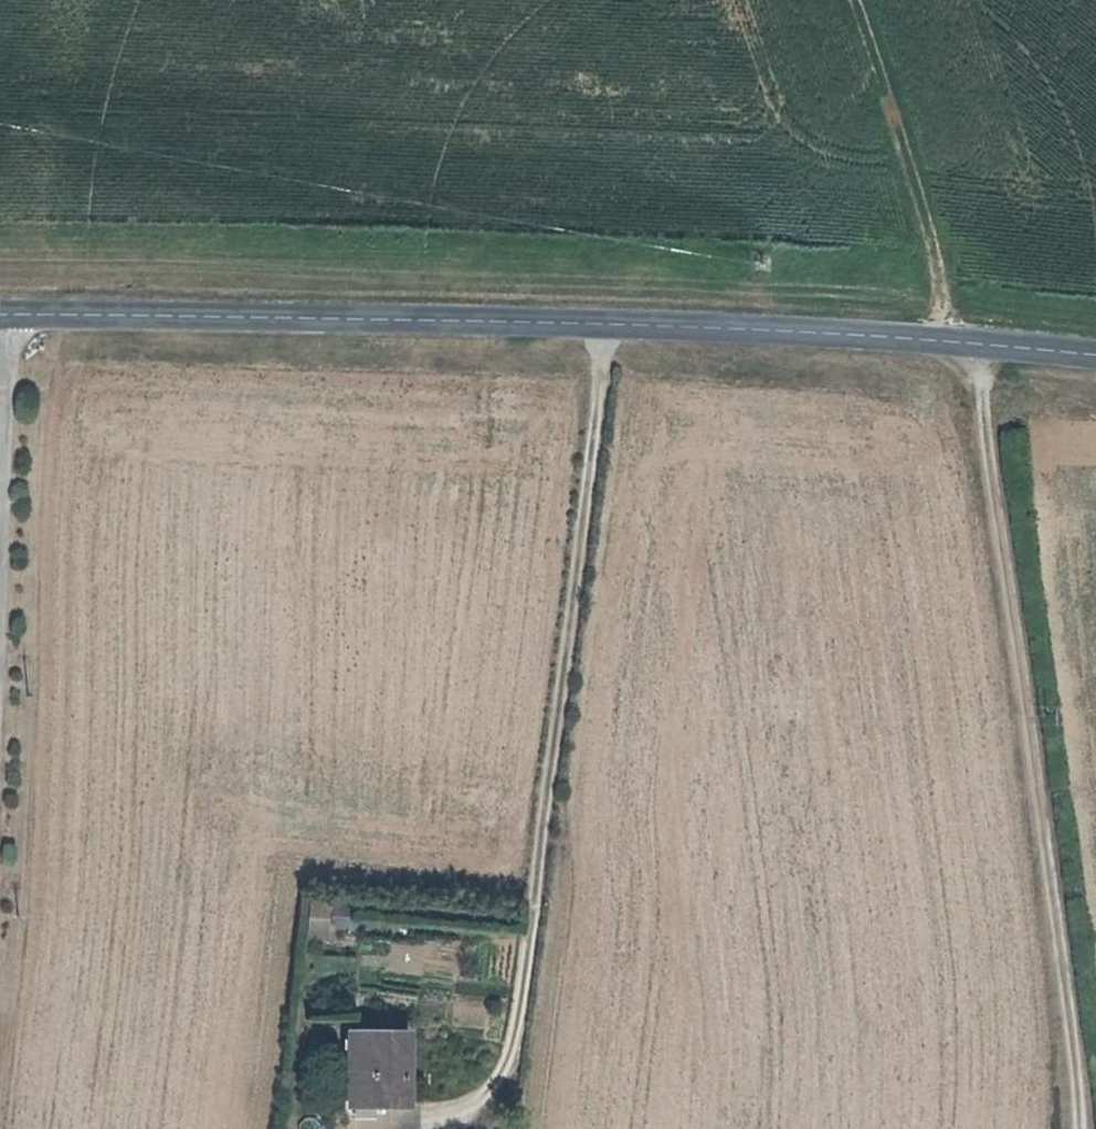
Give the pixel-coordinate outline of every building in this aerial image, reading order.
[(349,1109),(409,1110),(409,1038),(350,1038),(349,1109)]
